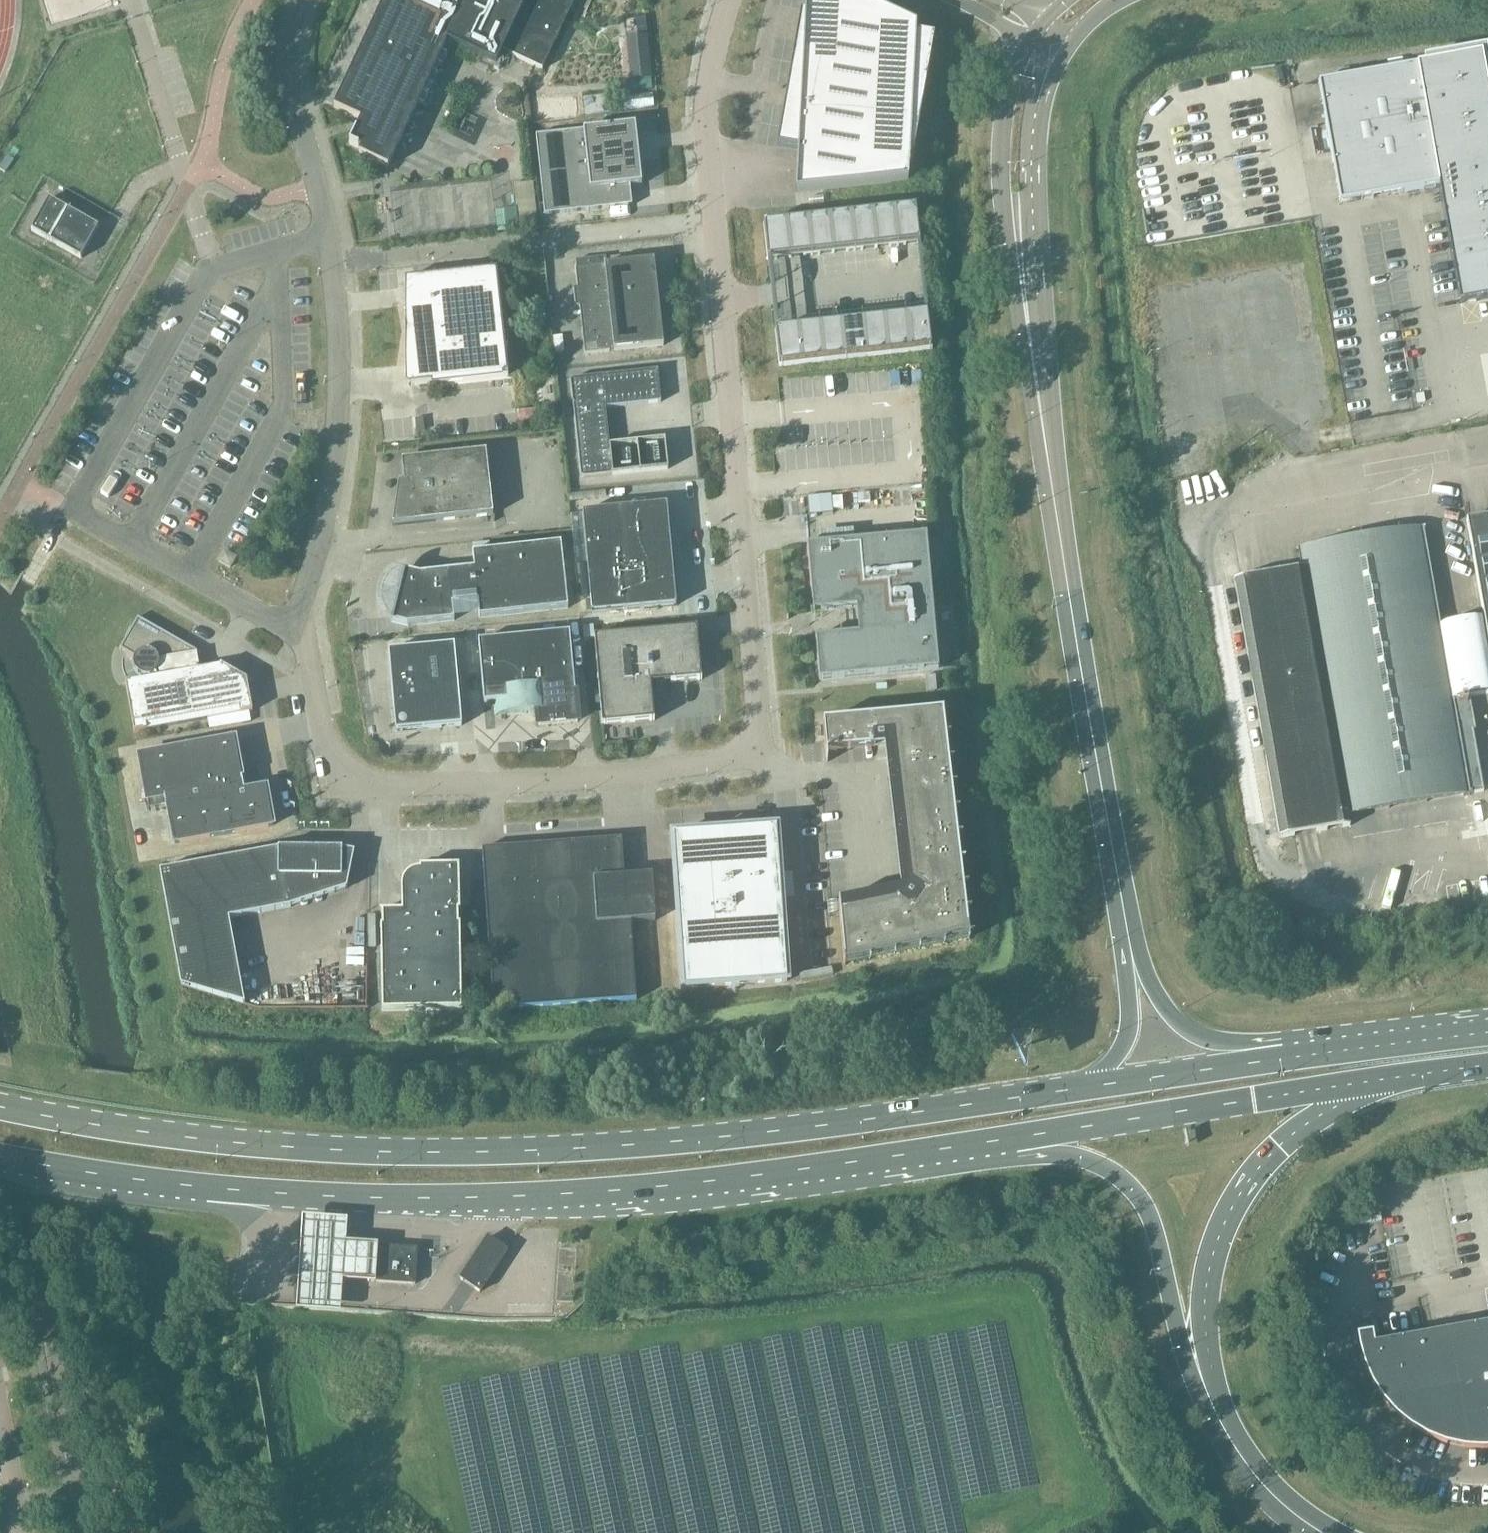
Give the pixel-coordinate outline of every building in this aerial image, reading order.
[(334,108),(361,121),(356,131),(349,144),(359,149),(361,150),(359,154),(388,168),(447,41),(496,64),(502,51),(542,70),(576,0),(385,0),(334,108)] [(805,14),(800,14),(777,148),(798,151),(803,152),(795,193),(825,190),(908,181),(909,171),(911,171),(935,37),(916,34),(916,26),(859,0),(806,0),(805,14)] [(647,37),(627,39),(631,81),(651,79),(647,37)] [(1482,55),(1425,65),(1417,66),(1318,84),(1340,204),(1438,186),(1459,304),(1487,299),(1487,91),(1482,55)] [(581,118),(578,91),(529,97),(532,124),(581,118)] [(642,185),(635,125),(536,136),(544,216),(631,206),(629,186),(642,185)] [(99,228),(49,199),(31,231),(81,259),(99,228)] [(763,224),(768,261),(771,260),(919,244),(920,244),(916,207),(763,224)] [(664,346),(654,260),(576,269),(585,355),(664,346)] [(406,358),(411,386),(508,376),(497,270),(415,279),(415,281),(418,305),(406,306),(411,331),(406,332),(411,358),(406,358)] [(779,367),(932,350),(928,313),(927,313),(779,330),(775,330),(779,367)] [(605,409),(661,403),(658,371),(570,381),(581,479),(668,470),(665,440),(609,446),(605,409)] [(402,461),(404,482),(399,483),(393,526),(436,522),(494,515),(487,452),(402,461)] [(583,513),(592,614),(676,606),(667,505),(583,513)] [(1234,580),(1279,838),(1311,832),(1347,826),(1346,818),(1407,807),(1472,795),(1472,794),(1484,792),(1471,720),(1473,720),(1469,697),(1487,693),(1487,516),(1474,518),(1473,519),(1467,520),(1484,618),(1483,618),(1479,619),(1456,623),(1439,626),(1421,531),(1426,530),(1425,527),(1361,538),(1296,550),(1297,554),(1299,553),(1302,568),(1266,574),(1234,580)] [(807,546),(812,601),(820,600),(821,612),(857,608),(858,625),(856,627),(855,629),(857,633),(859,634),(816,638),(819,681),(939,670),(935,628),(931,628),(929,608),(933,608),(927,535),(807,546)] [(404,571),(391,622),(408,626),(454,621),(453,606),(478,603),(480,618),(568,609),(561,544),(472,553),(474,569),(420,575),(404,571)] [(219,562),(230,568),(236,558),(224,552),(219,562)] [(138,618),(120,649),(134,658),(134,659),(134,660),(133,661),(133,662),(133,663),(133,664),(133,665),(133,666),(133,667),(134,667),(134,668),(134,669),(134,670),(135,670),(135,671),(136,671),(136,672),(136,673),(137,673),(137,674),(138,674),(138,675),(139,675),(140,675),(140,676),(141,676),(142,676),(142,677),(143,677),(144,677),(144,681),(126,684),(135,733),(253,712),(248,684),(247,680),(221,665),(220,667),(200,671),(197,655),(198,655),(199,655),(200,654),(184,644),(138,618)] [(667,694),(666,684),(702,680),(697,628),(594,637),(602,726),(655,721),(651,685),(657,685),(658,694),(667,694)] [(497,716),(506,715),(538,712),(539,725),(578,722),(570,633),(478,642),(484,704),(494,703),(495,716),(497,716)] [(389,652),(394,711),(396,732),(417,730),(462,726),(455,646),(389,652)] [(944,712),(823,723),(827,762),(828,762),(837,753),(836,742),(893,737),(894,746),(907,744),(924,893),(911,911),(863,921),(861,908),(841,911),(840,903),(839,903),(844,966),(846,966),(846,963),(968,938),(941,714),(944,714),(944,712)] [(139,757),(147,802),(164,799),(166,807),(168,807),(175,844),(274,826),(266,786),(245,791),(242,779),(245,779),(243,768),(241,768),(235,740),(139,757)] [(776,829),(674,836),(684,990),(787,982),(776,829)] [(482,851),(494,1011),(637,1000),(631,923),(655,921),(652,876),(624,878),(622,840),(482,850),(482,851)] [(342,879),(342,850),(278,849),(278,850),(160,871),(181,986),(245,1005),(229,919),(291,908),(285,878),(342,879)] [(409,873),(407,876),(404,879),(403,882),(402,886),(402,889),(402,912),(380,912),(380,916),(381,916),(382,926),(381,926),(382,1012),(462,1010),(461,925),(459,925),(459,912),(460,912),(459,866),(431,867),(431,863),(420,864),(420,870),(416,870),(413,871),(409,873)] [(470,1286),(480,1293),(508,1251),(499,1245),(488,1238),(460,1279),(470,1286)] [(370,1282),(415,1285),(417,1249),(372,1246),(370,1282)] [(1465,1448),(1483,1449),(1487,1449),(1487,1326),(1363,1348),(1361,1340),(1360,1340),(1362,1349),(1366,1368),(1374,1385),(1384,1401),(1397,1415),(1412,1427),(1428,1437),(1446,1444),(1465,1448)]
